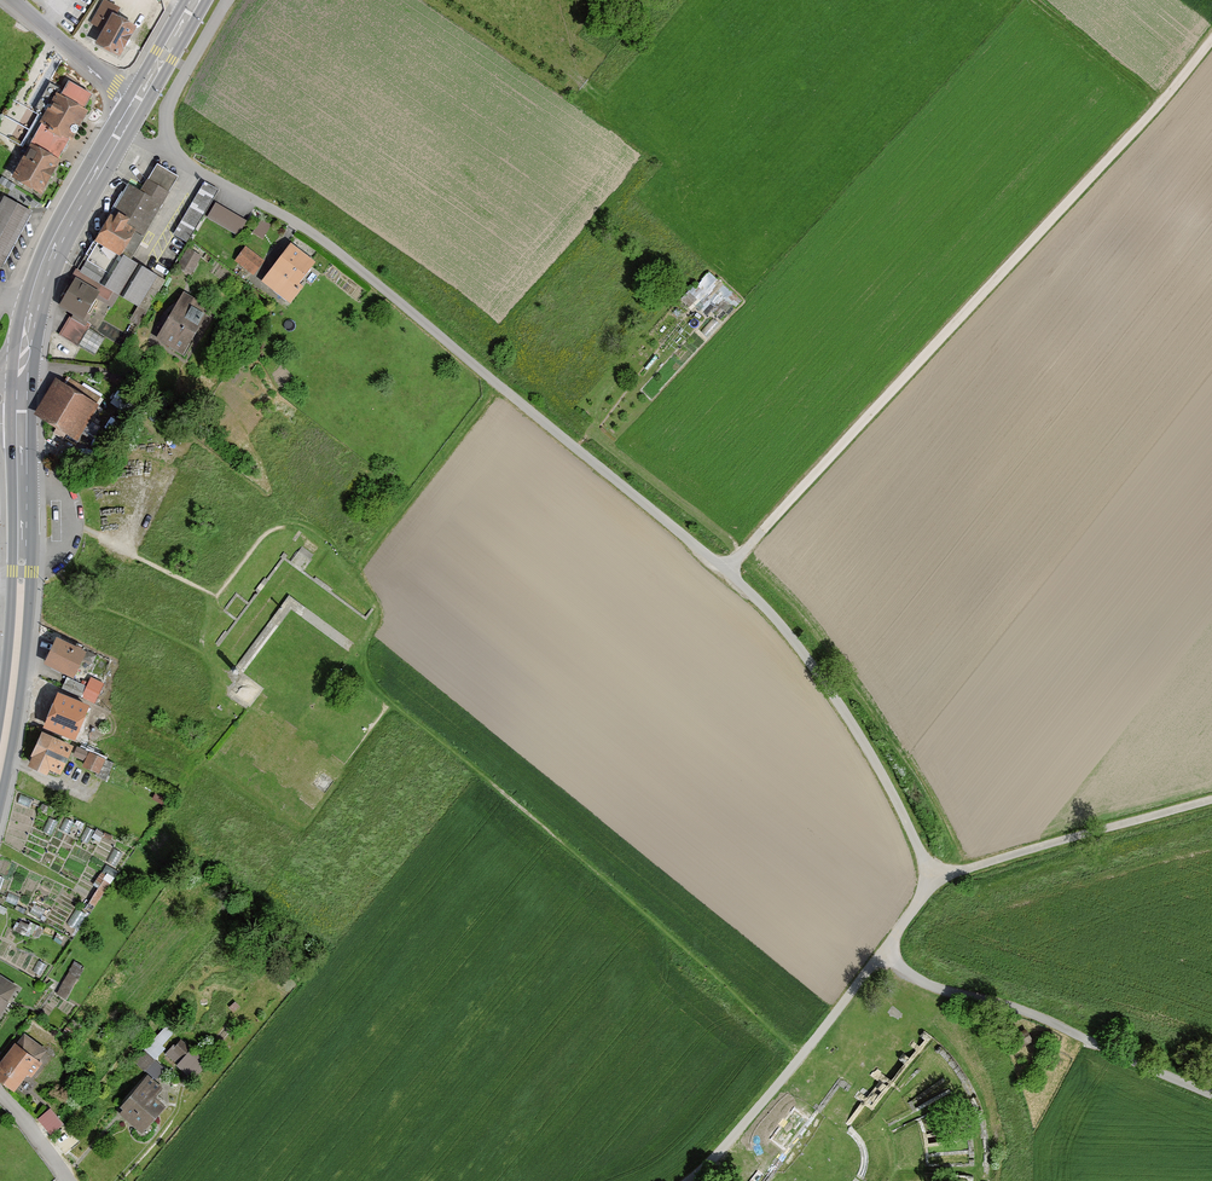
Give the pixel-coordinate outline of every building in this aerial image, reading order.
[(89,27),(100,33),(92,47),(116,61),(133,31),(113,20),(117,12),(102,3),(89,27)] [(38,128),(9,182),(35,197),(90,98),(65,84),(57,98),(52,96),(35,126),(38,128)] [(175,181),(154,168),(139,194),(125,186),(92,242),(127,263),(175,181)] [(216,191),(203,183),(192,203),(174,234),(187,242),(216,191)] [(2,198),(0,202),(0,267),(30,214),(2,198)] [(243,223),(212,206),(204,220),(235,237),(243,223)] [(267,229),(258,224),(251,236),(261,241),(267,229)] [(113,304),(135,267),(127,263),(92,242),(70,280),(73,281),(99,296),(113,304)] [(312,267),(290,247),(258,284),(286,308),(299,293),(294,289),(312,267)] [(261,263),(242,250),(232,265),(250,278),(261,263)] [(199,259),(186,252),(176,270),(189,277),(199,259)] [(155,279),(138,270),(120,302),(137,312),(155,279)] [(730,297),(705,275),(684,299),(709,321),(730,297)] [(99,296),(73,281),(56,310),(82,325),(99,296)] [(209,313),(181,296),(153,342),(181,359),(209,313)] [(87,331),(68,320),(57,338),(77,349),(87,331)] [(63,387),(54,381),(31,417),(74,445),(97,411),(91,407),(96,399),(67,380),(63,387)] [(224,611),(237,620),(227,633),(225,631),(216,643),(219,646),(284,559),(366,619),(372,610),(371,609),(366,617),(331,591),(333,589),(315,577),(314,578),(304,570),(315,555),(302,545),(291,560),(288,557),(290,555),(283,550),(278,557),(280,559),(266,578),(264,576),(254,590),(257,592),(249,603),(236,594),(224,611)] [(306,609),(289,596),(230,673),(237,679),(292,608),(301,615),(306,609)] [(70,647),(54,639),(41,666),(71,680),(85,649),(72,643),(70,647)] [(82,687),(64,680),(60,691),(78,698),(82,687)] [(34,694),(49,700),(38,728),(71,740),(85,704),(54,693),(56,689),(38,682),(34,694)] [(100,690),(87,684),(80,699),(93,705),(100,690)] [(69,746),(38,731),(26,757),(29,758),(25,766),(44,774),(46,769),(56,774),(69,746)] [(99,747),(80,741),(78,748),(97,755),(99,747)] [(85,753),(74,748),(71,756),(81,761),(85,753)] [(102,760),(87,753),(80,767),(95,774),(102,760)] [(170,799),(162,795),(157,803),(165,807),(170,799)] [(82,967),(72,962),(55,994),(64,999),(82,967)] [(0,979),(0,1010),(14,989),(0,979)] [(237,1008),(232,1004),(228,1009),(233,1012),(237,1008)] [(1032,1039),(1025,1027),(1012,1035),(1018,1047),(1032,1039)] [(22,1035),(14,1045),(12,1043),(0,1060),(0,1084),(11,1092),(22,1077),(28,1081),(41,1063),(38,1061),(45,1052),(22,1035)] [(191,1080),(205,1063),(178,1042),(173,1048),(171,1046),(162,1057),(191,1080)] [(159,1089),(144,1076),(117,1109),(120,1111),(116,1116),(138,1134),(162,1105),(153,1097),(159,1089)] [(60,1126),(48,1111),(36,1121),(48,1136),(60,1126)]
